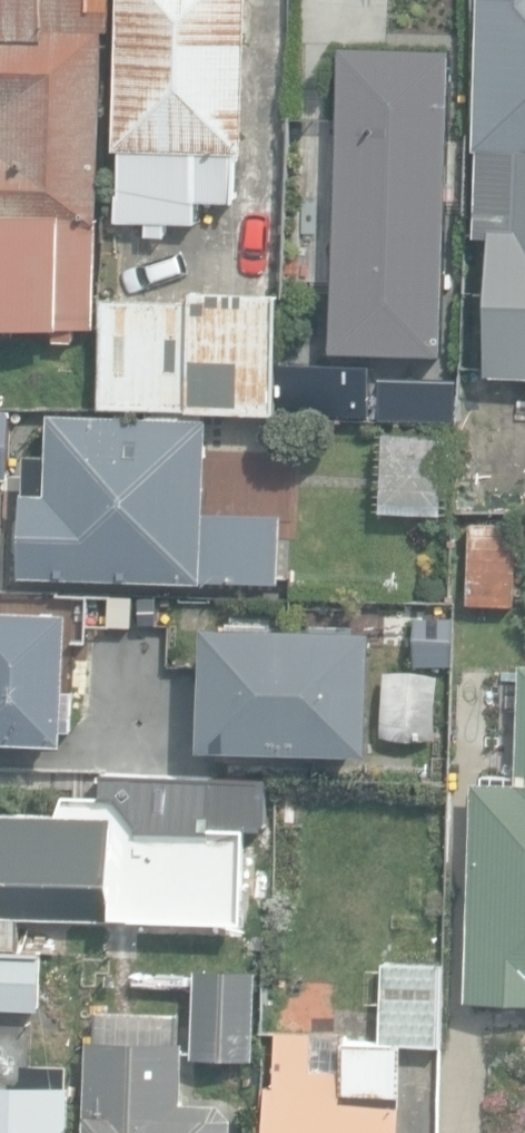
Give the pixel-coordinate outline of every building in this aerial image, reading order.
[(76,343),(77,330),(97,331),(106,34),(111,34),(112,0),(0,0),(0,329),(56,331),(56,342),(76,343)] [(167,237),(167,222),(197,223),(198,200),(236,201),(236,203),(237,203),(238,151),(245,151),(250,0),(121,0),(116,149),(120,149),(117,221),(145,222),(148,222),(148,236),(167,237)] [(477,147),(482,148),(480,234),(491,234),(487,377),(524,378),(524,0),(482,0),(477,147)] [(337,394),(419,397),(420,388),(451,389),(457,157),(320,153),(318,216),(309,215),(304,373),(338,374),(337,394)] [(104,408),(277,414),(278,296),(190,291),(190,302),(106,302),(104,408)] [(284,414),(326,415),(327,397),(285,396),(284,414)] [(12,411),(0,411),(0,478),(10,478),(12,411)] [(22,575),(280,583),(282,515),(209,511),(211,420),(53,414),(50,456),(26,454),(24,514),(18,519),(17,553),(24,559),(22,575)] [(417,487),(450,488),(453,432),(420,430),(417,487)] [(469,604),(518,605),(520,524),(471,523),(469,604)] [(164,624),(166,601),(136,598),(134,621),(164,624)] [(66,742),(71,613),(0,610),(0,739),(66,742)] [(255,761),(271,761),(272,746),(303,747),(302,758),(315,759),(316,747),(370,750),(375,632),(212,625),(206,744),(256,746),(255,761)] [(522,663),(520,775),(475,774),(469,1007),(524,1008),(524,663),(522,663)] [(436,741),(439,669),(385,667),(383,739),(436,741)] [(18,948),(19,920),(114,921),(115,917),(246,921),(250,828),(267,828),(268,780),(102,776),(102,795),(67,794),(61,811),(2,809),(1,857),(0,857),(0,948),(18,948)] [(40,1012),(43,954),(0,952),(0,1010),(40,1012)] [(408,1045),(444,1047),(448,963),(384,960),(380,1039),(273,1034),(268,1132),(404,1132),(408,1045)] [(192,1057),(255,1059),(258,976),(195,973),(192,1057)] [(236,1119),(220,1103),(186,1102),(187,1040),(87,1039),(86,1132),(235,1132),(236,1119)] [(74,1087),(74,1086),(69,1086),(69,1084),(70,1066),(23,1065),(23,1084),(0,1084),(0,1132),(73,1132),(74,1087)]
